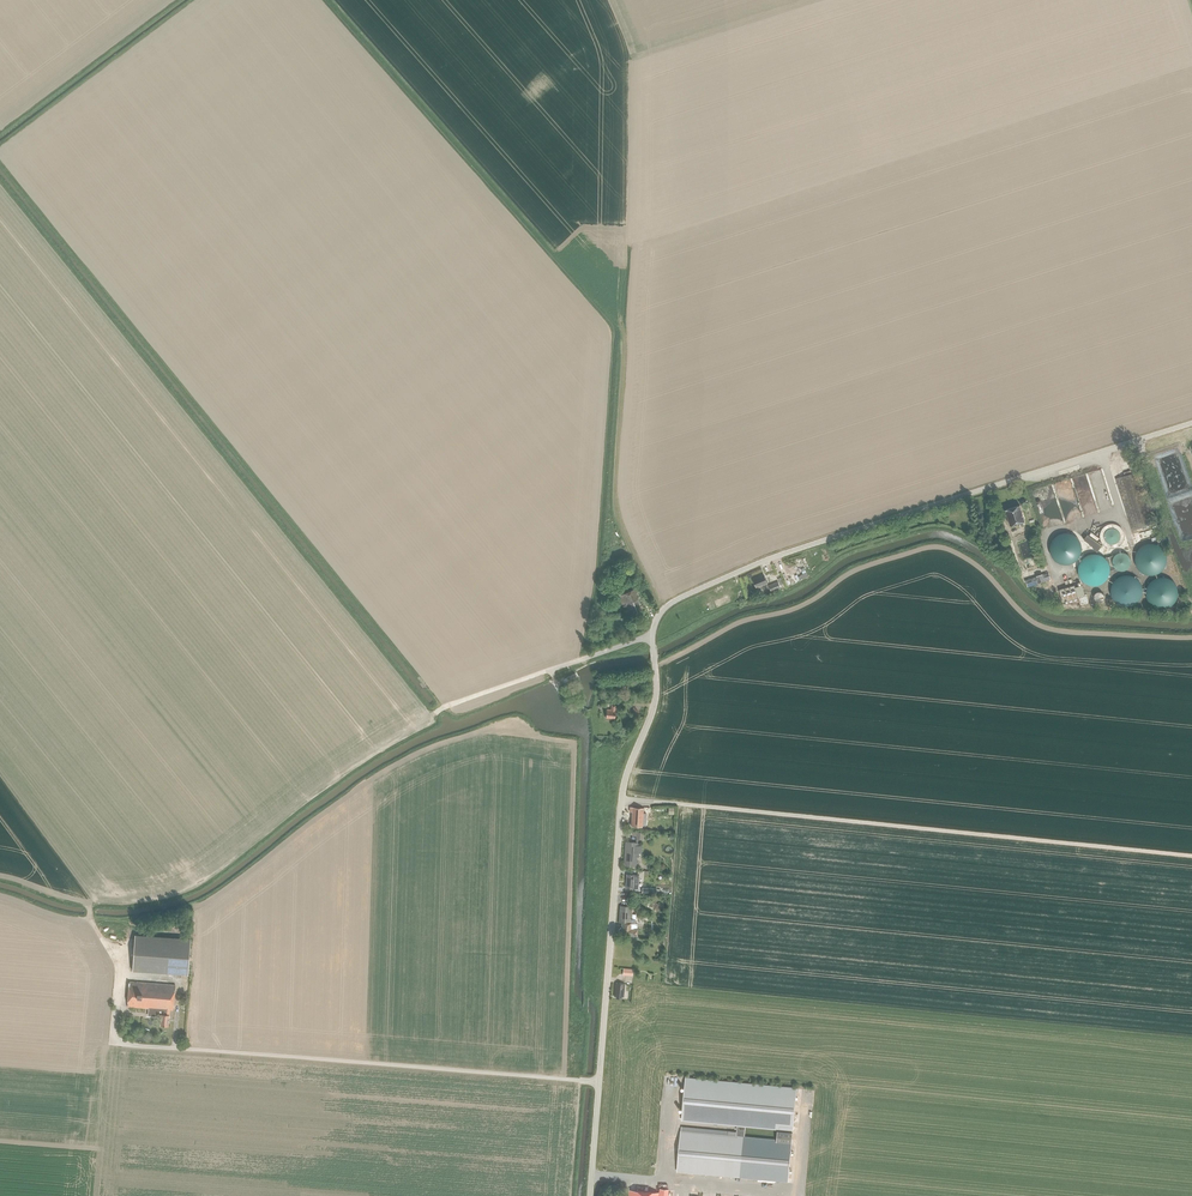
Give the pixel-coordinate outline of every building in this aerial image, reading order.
[(1133,530),(1157,522),(1140,471),(1116,479),(1133,530)] [(1010,525),(1025,521),(1020,506),(1006,510),(1010,525)] [(1112,549),(1113,549),(1114,548),(1115,548),(1116,548),(1117,547),(1118,547),(1119,546),(1120,546),(1121,545),(1121,544),(1122,543),(1123,542),(1123,541),(1123,540),(1124,539),(1124,538),(1124,537),(1124,536),(1124,535),(1124,534),(1124,533),(1123,532),(1123,531),(1123,530),(1122,529),(1121,528),(1121,527),(1120,527),(1119,526),(1118,525),(1117,525),(1116,524),(1115,524),(1114,524),(1113,524),(1112,524),(1111,524),(1110,524),(1108,524),(1107,524),(1106,525),(1105,525),(1105,526),(1104,527),(1103,527),(1102,528),(1101,529),(1101,530),(1100,531),(1100,532),(1100,533),(1099,534),(1099,535),(1099,536),(1099,537),(1099,538),(1100,539),(1100,540),(1100,541),(1101,542),(1101,543),(1102,544),(1103,545),(1104,546),(1105,546),(1105,547),(1106,547),(1107,548),(1108,548),(1110,548),(1111,549),(1112,549)] [(1157,525),(1142,528),(1143,532),(1139,533),(1141,540),(1159,536),(1157,525)] [(1050,549),(1050,551),(1050,553),(1051,554),(1052,556),(1052,557),(1053,558),(1054,559),(1054,560),(1055,561),(1056,562),(1057,562),(1059,563),(1060,564),(1061,564),(1062,564),(1063,565),(1065,565),(1067,565),(1069,565),(1070,565),(1072,564),(1073,564),(1074,563),(1075,562),(1077,561),(1078,560),(1079,559),(1079,558),(1080,557),(1081,556),(1082,554),(1082,553),(1082,552),(1082,550),(1082,549),(1082,547),(1082,546),(1082,545),(1082,543),(1081,542),(1080,541),(1080,539),(1079,539),(1078,538),(1077,537),(1077,536),(1076,536),(1075,535),(1074,535),(1073,534),(1072,534),(1071,533),(1070,533),(1069,533),(1068,533),(1066,532),(1065,533),(1064,533),(1062,533),(1061,533),(1060,534),(1059,534),(1058,535),(1057,535),(1056,536),(1055,537),(1054,538),(1053,540),(1052,541),(1051,542),(1051,544),(1050,546),(1050,547),(1050,549)] [(1097,552),(1102,545),(1087,534),(1083,540),(1094,547),(1093,549),(1097,552)] [(1135,559),(1135,560),(1135,561),(1135,562),(1135,563),(1135,564),(1136,564),(1136,565),(1136,566),(1137,567),(1137,568),(1138,569),(1139,570),(1140,571),(1141,572),(1142,573),(1143,573),(1144,574),(1145,574),(1146,575),(1147,575),(1149,575),(1150,575),(1151,575),(1152,575),(1153,575),(1154,575),(1155,575),(1156,575),(1157,574),(1158,574),(1159,574),(1160,573),(1161,572),(1162,571),(1163,570),(1164,569),(1165,568),(1165,567),(1166,566),(1166,565),(1167,564),(1167,562),(1167,561),(1168,559),(1167,558),(1167,557),(1167,556),(1167,555),(1167,554),(1166,553),(1166,552),(1165,551),(1165,550),(1164,549),(1163,548),(1162,547),(1161,546),(1160,546),(1159,545),(1158,545),(1158,544),(1157,544),(1156,544),(1155,544),(1155,543),(1154,543),(1153,543),(1152,543),(1151,543),(1150,543),(1149,543),(1148,543),(1147,544),(1146,544),(1145,544),(1144,545),(1143,545),(1143,546),(1142,546),(1141,546),(1141,547),(1140,548),(1139,548),(1139,549),(1138,550),(1137,551),(1136,553),(1136,554),(1135,555),(1135,556),(1135,557),(1135,558),(1135,559)] [(1121,571),(1122,571),(1123,571),(1124,570),(1125,570),(1126,570),(1126,569),(1127,569),(1128,568),(1129,567),(1129,566),(1130,565),(1130,564),(1130,563),(1130,562),(1130,561),(1130,560),(1130,559),(1130,558),(1129,557),(1129,556),(1128,555),(1127,554),(1126,554),(1126,553),(1125,553),(1124,553),(1123,552),(1122,552),(1121,552),(1120,552),(1119,552),(1118,553),(1117,553),(1116,553),(1116,554),(1115,554),(1114,555),(1113,556),(1113,557),(1113,558),(1112,558),(1112,559),(1112,560),(1112,561),(1112,562),(1112,563),(1112,564),(1112,565),(1113,565),(1113,566),(1113,567),(1114,568),(1115,569),(1116,569),(1116,570),(1117,570),(1118,570),(1119,571),(1120,571),(1121,571)] [(1078,569),(1078,571),(1079,574),(1080,577),(1081,579),(1083,581),(1085,583),(1087,584),(1090,585),(1092,586),(1095,586),(1098,586),(1100,585),(1103,584),(1105,582),(1107,580),(1109,578),(1110,576),(1111,573),(1111,570),(1111,569),(1111,568),(1111,567),(1111,566),(1110,566),(1110,565),(1110,564),(1110,563),(1109,563),(1109,562),(1109,561),(1108,561),(1108,560),(1107,560),(1107,559),(1106,558),(1104,556),(1102,555),(1099,554),(1097,554),(1095,554),(1092,554),(1089,554),(1087,555),(1084,557),(1082,559),(1081,561),(1079,563),(1079,566),(1078,569)] [(1027,587),(1050,579),(1048,573),(1025,580),(1027,587)] [(1075,584),(1073,578),(1070,579),(1069,574),(1061,577),(1062,581),(1065,580),(1067,587),(1075,584)] [(1126,607),(1128,607),(1129,607),(1130,606),(1132,606),(1133,605),(1134,605),(1135,604),(1137,603),(1138,602),(1138,601),(1139,600),(1140,599),(1141,598),(1141,596),(1142,595),(1142,594),(1142,592),(1142,591),(1142,589),(1142,588),(1142,587),(1141,585),(1141,584),(1140,583),(1139,582),(1138,580),(1138,579),(1137,578),(1135,578),(1134,577),(1133,576),(1132,576),(1130,575),(1129,575),(1128,575),(1126,575),(1125,575),(1123,575),(1122,575),(1121,576),(1119,576),(1118,577),(1117,578),(1116,578),(1115,579),(1114,580),(1113,582),(1112,583),(1112,584),(1111,585),(1111,587),(1110,588),(1110,589),(1110,591),(1110,592),(1110,594),(1111,595),(1111,596),(1112,598),(1112,599),(1113,600),(1114,601),(1115,602),(1116,603),(1117,604),(1118,605),(1119,605),(1121,606),(1122,606),(1123,607),(1125,607),(1126,607)] [(764,576),(754,580),(757,588),(767,584),(764,576)] [(1162,609),(1163,609),(1164,609),(1166,608),(1167,608),(1168,607),(1170,607),(1171,606),(1172,605),(1173,604),(1174,603),(1175,602),(1175,601),(1176,600),(1177,598),(1177,597),(1177,596),(1177,594),(1178,593),(1177,591),(1177,590),(1177,589),(1177,587),(1176,586),(1175,585),(1175,584),(1174,582),(1173,581),(1172,580),(1171,580),(1170,579),(1168,578),(1167,578),(1166,577),(1164,577),(1163,577),(1162,577),(1160,577),(1159,577),(1157,577),(1156,578),(1155,578),(1154,579),(1152,580),(1151,580),(1150,581),(1149,582),(1148,584),(1148,585),(1147,586),(1146,587),(1146,589),(1146,590),(1146,591),(1145,593),(1146,594),(1146,596),(1146,597),(1146,598),(1147,600),(1148,601),(1148,602),(1149,603),(1150,604),(1151,605),(1152,606),(1153,607),(1155,607),(1156,608),(1157,608),(1159,609),(1160,609),(1162,609)] [(778,581),(769,585),(772,592),(781,588),(778,581)] [(1075,587),(1074,585),(1059,590),(1062,603),(1078,598),(1078,596),(1084,594),(1082,585),(1075,587)] [(627,619),(634,615),(635,617),(644,612),(640,605),(641,604),(639,599),(640,599),(634,589),(620,597),(627,611),(624,613),(627,619)] [(1098,602),(1099,602),(1100,602),(1101,601),(1102,601),(1103,600),(1103,599),(1104,599),(1104,598),(1104,597),(1104,596),(1104,595),(1103,595),(1103,594),(1102,593),(1102,592),(1101,592),(1100,592),(1099,591),(1098,592),(1097,592),(1096,592),(1095,593),(1094,594),(1094,595),(1093,595),(1093,596),(1093,597),(1093,598),(1094,599),(1094,600),(1095,600),(1095,601),(1096,601),(1096,602),(1097,602),(1098,602)] [(643,618),(635,622),(639,631),(647,627),(643,618)] [(575,673),(567,677),(569,681),(577,677),(575,673)] [(614,718),(615,705),(610,705),(610,709),(606,709),(605,717),(614,718)] [(645,826),(646,814),(643,813),(643,809),(629,808),(629,812),(631,812),(630,827),(641,828),(642,826),(645,826)] [(625,842),(624,863),(625,863),(627,864),(627,866),(636,867),(637,861),(636,861),(636,858),(637,858),(637,857),(639,857),(639,855),(641,855),(642,846),(639,846),(640,843),(638,843),(639,839),(643,840),(644,833),(636,832),(636,836),(636,843),(625,842)] [(627,875),(626,888),(638,889),(639,876),(627,875)] [(618,932),(620,934),(637,936),(637,929),(637,927),(635,927),(636,915),(632,914),(632,907),(619,906),(618,923),(621,923),(621,928),(619,930),(618,932)] [(188,975),(190,939),(135,935),(133,971),(188,975)] [(174,1010),(176,986),(130,981),(128,1006),(165,1010),(165,1015),(162,1015),(160,1026),(168,1027),(169,1015),(171,1016),(171,1010),(174,1010)] [(623,997),(624,984),(615,983),(614,997),(616,997),(616,999),(621,999),(621,997),(623,997)] [(681,1132),(678,1171),(740,1177),(741,1177),(744,1137),(745,1126),(777,1129),(792,1131),(796,1088),(686,1079),(682,1121),(737,1126),(737,1132),(736,1137),(728,1136),(681,1132)] [(744,1137),(741,1177),(787,1181),(791,1142),(776,1140),(744,1137)] [(668,1189),(659,1188),(659,1192),(629,1190),(628,1195),(667,1195),(668,1189)]
